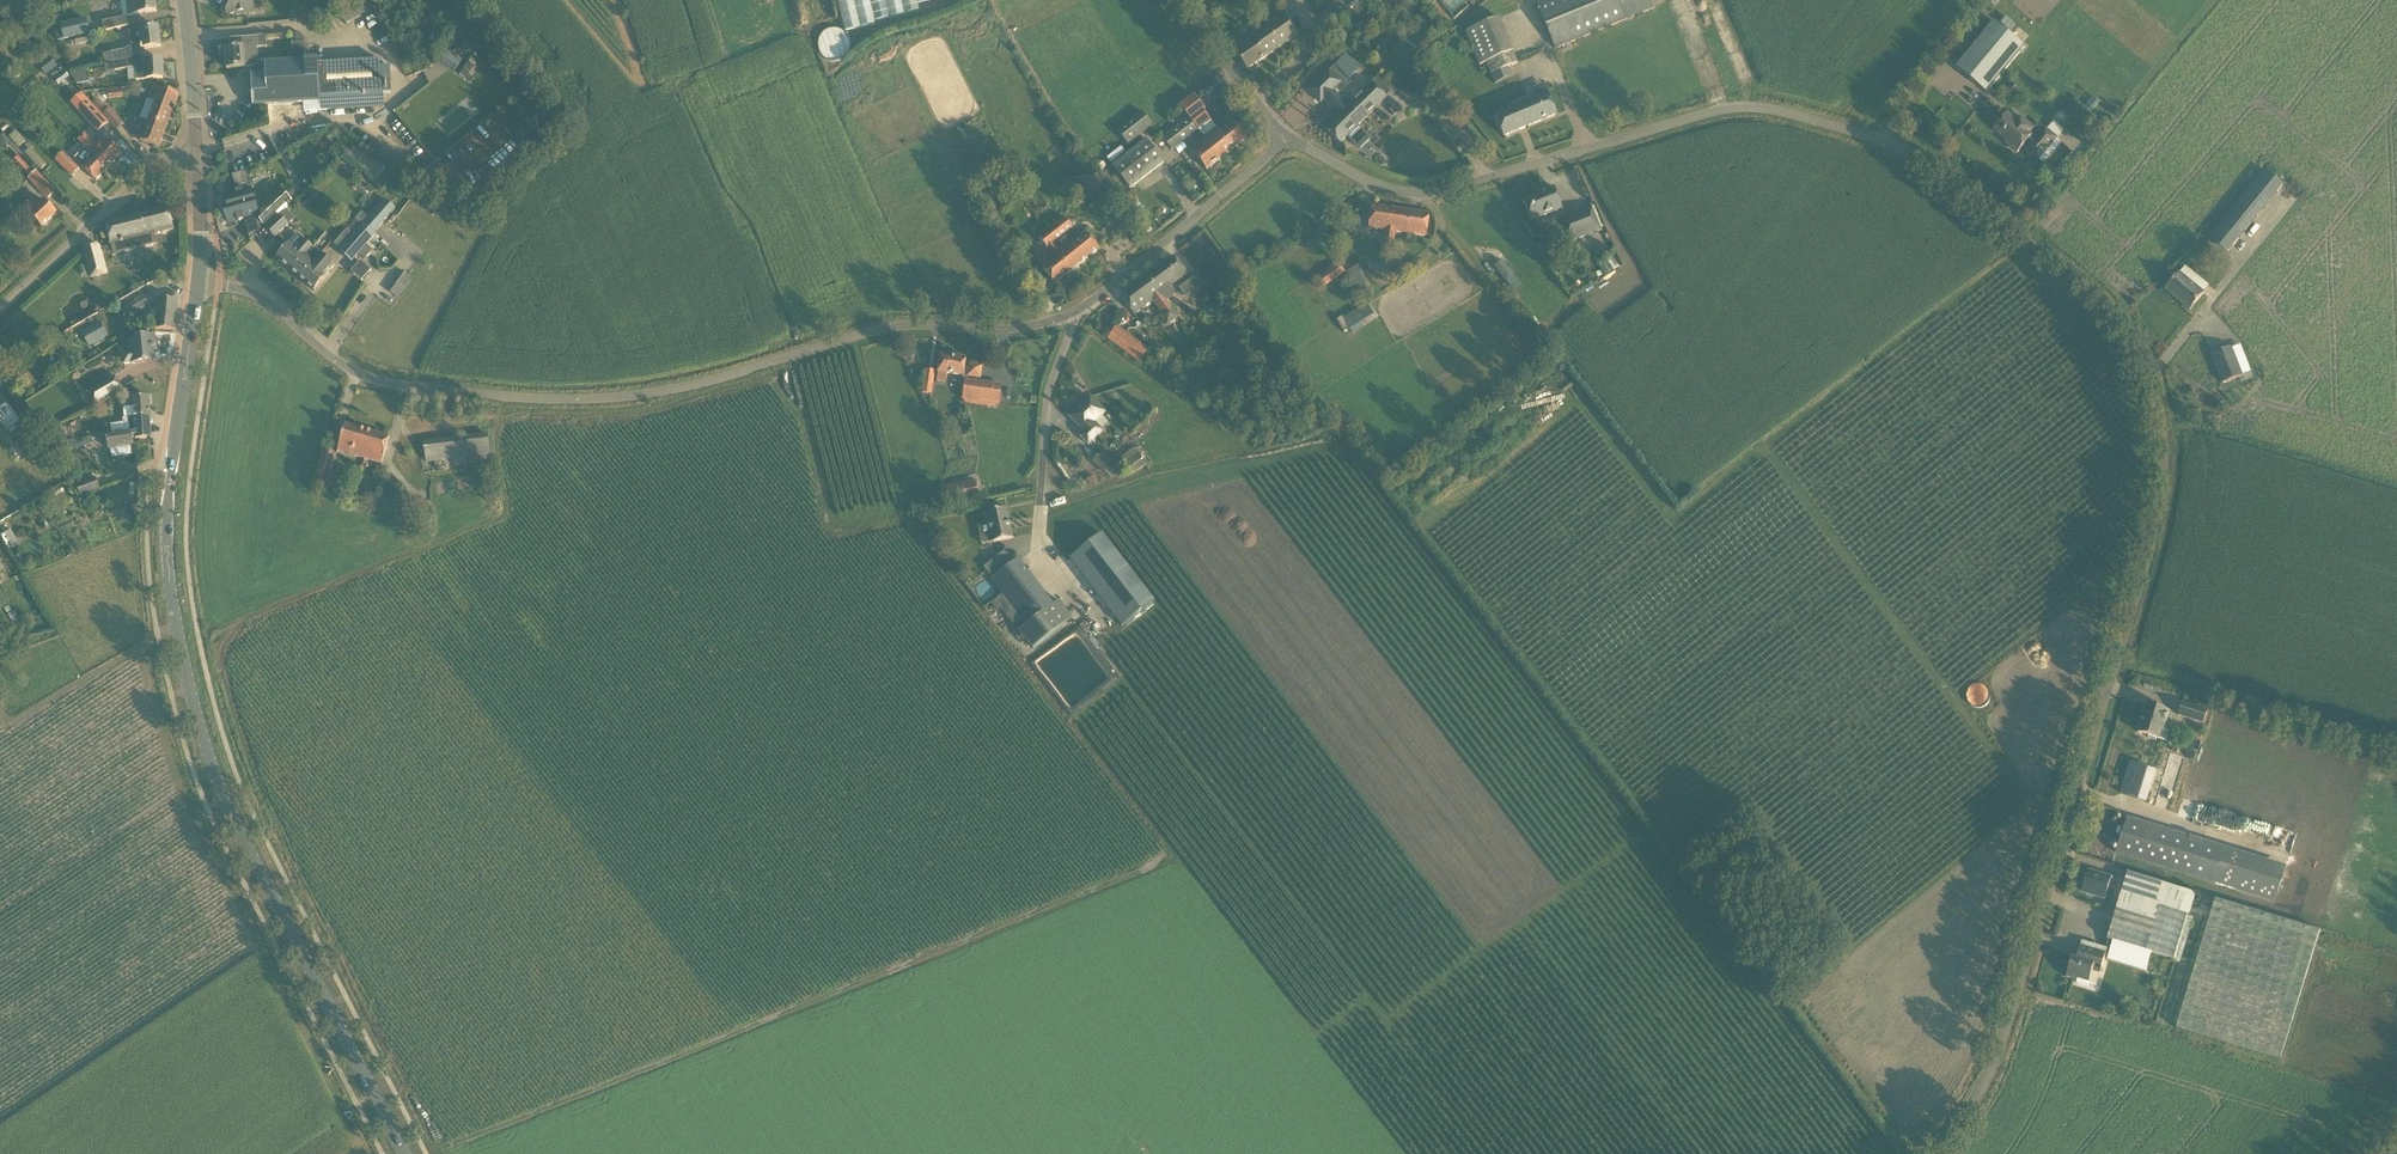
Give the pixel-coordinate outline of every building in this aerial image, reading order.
[(144,13),(156,11),(154,0),(126,0),(127,10),(126,10),(127,16),(144,13)] [(227,15),(236,13),(237,15),(254,13),(252,0),(225,0),(227,15)] [(843,40),(918,22),(979,0),(834,0),(843,40)] [(1452,18),(1467,7),(1462,0),(1438,0),(1452,18)] [(1650,0),(1546,0),(1536,4),(1554,49),(1654,8),(1650,0)] [(1247,70),(1256,63),(1298,35),(1284,15),(1259,32),(1257,28),(1246,36),(1249,40),(1233,51),(1247,70)] [(104,31),(130,26),(128,16),(102,21),(104,31)] [(2007,16),(2001,23),(2010,30),(2015,23),(2007,16)] [(1498,18),(1465,32),(1479,65),(1486,63),(1491,75),(1517,64),(1512,52),(1513,52),(1498,18)] [(64,41),(75,38),(90,35),(87,19),(61,25),(61,26),(54,27),(57,42),(65,40),(64,41)] [(1956,68),(1971,80),(2009,34),(1995,22),(1956,68)] [(140,30),(129,32),(130,40),(131,49),(141,48),(141,49),(160,47),(158,28),(140,30)] [(92,34),(90,35),(75,38),(76,46),(94,42),(92,34)] [(1971,80),(1986,93),(2024,46),(2009,34),(1971,80)] [(227,68),(239,67),(257,67),(259,65),(257,48),(258,48),(257,37),(242,38),(243,49),(243,48),(237,49),(225,49),(225,50),(226,50),(227,68)] [(380,68),(379,61),(318,64),(318,59),(305,59),(304,42),(292,43),(293,61),(277,61),(265,62),(265,69),(266,73),(259,73),(251,74),(252,89),(253,106),(267,105),(296,103),(320,102),(320,97),(381,94),(391,93),(390,67),(380,68)] [(128,58),(126,50),(102,54),(104,65),(105,65),(105,64),(128,58)] [(46,75),(58,66),(50,56),(38,66),(46,75)] [(465,80),(477,63),(465,56),(454,73),(465,80)] [(1345,56),(1334,67),(1348,81),(1359,69),(1345,56)] [(105,64),(105,65),(107,74),(116,72),(115,71),(129,68),(128,58),(105,64)] [(135,81),(146,80),(163,79),(162,61),(145,62),(145,63),(134,64),(135,71),(135,81)] [(1524,89),(1517,68),(1505,72),(1512,93),(1524,89)] [(64,70),(60,73),(66,80),(69,77),(64,70)] [(85,71),(70,73),(71,85),(87,82),(85,71)] [(1323,100),(1332,110),(1338,116),(1325,129),(1340,144),(1386,99),(1372,85),(1348,108),(1332,91),(1341,83),(1329,71),(1308,91),(1320,103),(1323,100)] [(159,148),(179,95),(154,86),(149,100),(155,102),(147,121),(139,117),(132,135),(141,138),(140,141),(159,148)] [(121,89),(105,91),(106,98),(122,97),(121,89)] [(1547,92),(1517,104),(1526,127),(1556,115),(1547,92)] [(1179,107),(1188,118),(1198,131),(1209,122),(1202,113),(1205,110),(1193,96),(1179,107)] [(108,123),(98,111),(89,102),(79,111),(98,132),(108,123)] [(1517,104),(1494,113),(1503,136),(1526,127),(1517,104)] [(108,111),(102,116),(108,123),(109,123),(116,131),(124,124),(110,109),(108,111)] [(1152,125),(1141,112),(1117,131),(1128,145),(1152,125)] [(2002,120),(1994,129),(2008,141),(2008,140),(2012,143),(2009,146),(2018,153),(2023,146),(2028,150),(2027,151),(2038,161),(2057,138),(2046,129),(2037,139),(2033,135),(2031,133),(2035,128),(2031,125),(2031,126),(2020,117),(2017,121),(2007,113),(2002,120)] [(1162,138),(1172,151),(1175,149),(1189,137),(1195,144),(1189,149),(1199,161),(1206,170),(1220,159),(1204,138),(1198,131),(1188,118),(1162,138)] [(1220,159),(1246,139),(1234,124),(1220,134),(1216,128),(1204,138),(1220,159)] [(9,138),(19,148),(26,141),(16,131),(9,138)] [(100,139),(95,144),(84,133),(77,140),(89,151),(88,152),(107,169),(123,152),(114,144),(110,140),(105,144),(100,139)] [(1164,162),(1145,139),(1111,166),(1129,190),(1164,162)] [(376,180),(386,167),(357,146),(347,159),(376,180)] [(1109,162),(1123,152),(1119,147),(1105,158),(1109,162)] [(25,153),(42,170),(47,165),(30,148),(25,153)] [(107,169),(88,152),(87,150),(77,161),(82,165),(81,167),(96,181),(107,169)] [(62,153),(56,160),(73,176),(79,169),(62,153)] [(18,156),(13,161),(30,178),(35,173),(25,164),(18,156)] [(228,203),(223,204),(229,224),(236,222),(237,222),(238,223),(244,221),(246,225),(250,241),(265,226),(261,221),(260,220),(261,220),(265,217),(263,209),(263,208),(263,209),(262,209),(261,209),(257,211),(246,171),(232,175),(236,192),(235,193),(236,194),(226,196),(228,203)] [(30,178),(29,179),(48,199),(55,192),(36,172),(35,173),(30,178)] [(2230,253),(2272,201),(2284,186),(2266,172),(2253,186),(2211,238),(2230,253)] [(395,206),(404,196),(393,187),(384,196),(395,206)] [(1562,209),(1553,188),(1532,196),(1533,198),(1523,201),(1530,220),(1524,222),(1533,239),(1541,236),(1534,219),(1562,209)] [(261,221),(265,226),(292,201),(282,191),(263,208),(263,209),(265,217),(261,220),(260,220),(261,221)] [(56,213),(48,205),(44,201),(38,207),(31,200),(23,207),(42,227),(56,213)] [(376,235),(373,233),(394,209),(383,200),(370,214),(366,211),(359,220),(362,224),(339,251),(352,262),(376,235)] [(1394,241),(1395,234),(1395,231),(1414,234),(1414,235),(1426,237),(1427,226),(1429,214),(1372,205),(1370,217),(1368,228),(1386,231),(1385,241),(1387,241),(1386,244),(1390,245),(1391,241),(1394,241)] [(178,259),(171,230),(174,230),(167,207),(136,215),(105,222),(111,246),(133,240),(136,249),(147,246),(156,244),(161,263),(178,259)] [(1567,244),(1600,231),(1591,208),(1558,221),(1567,244)] [(288,224),(284,219),(289,215),(286,211),(267,229),(274,237),(288,224)] [(1053,226),(1038,237),(1056,260),(1043,270),(1047,275),(1054,284),(1098,249),(1091,240),(1085,232),(1060,252),(1055,245),(1073,230),(1063,217),(1053,226)] [(292,272),(314,247),(304,240),(296,250),(288,243),(276,258),(292,272)] [(91,278),(102,275),(106,274),(99,247),(83,251),(91,278)] [(314,247),(292,272),(314,291),(335,266),(314,247)] [(1147,277),(1166,302),(1175,295),(1169,287),(1186,274),(1181,266),(1174,257),(1147,277)] [(358,261),(349,272),(360,281),(369,270),(358,261)] [(1505,281),(1513,274),(1502,261),(1494,267),(1505,281)] [(1313,279),(1320,289),(1343,272),(1336,262),(1313,279)] [(1372,294),(1360,266),(1344,273),(1357,301),(1372,294)] [(402,271),(394,282),(402,287),(410,276),(402,271)] [(2190,310),(2204,293),(2179,274),(2166,290),(2190,310)] [(1178,318),(1166,302),(1147,277),(1121,297),(1128,307),(1133,314),(1151,300),(1161,313),(1158,316),(1166,327),(1178,318)] [(1185,298),(1196,288),(1189,279),(1178,289),(1185,298)] [(134,301),(122,308),(125,313),(128,318),(131,316),(149,305),(141,291),(132,296),(134,301)] [(155,325),(155,329),(175,330),(178,301),(158,299),(155,325)] [(1341,318),(1337,320),(1344,332),(1349,329),(1350,331),(1373,315),(1366,304),(1342,319),(1341,318)] [(99,322),(81,332),(89,346),(107,337),(99,322)] [(1140,363),(1149,350),(1116,327),(1107,340),(1140,363)] [(128,340),(129,351),(122,352),(123,364),(130,363),(130,364),(142,363),(154,361),(153,350),(156,350),(155,335),(136,337),(136,339),(128,340)] [(2232,348),(2211,356),(2222,384),(2243,376),(2232,348)] [(966,359),(940,355),(939,367),(938,366),(937,372),(938,372),(938,373),(939,373),(937,383),(945,384),(947,375),(963,377),(963,375),(968,375),(968,377),(979,379),(981,367),(970,365),(969,369),(964,368),(966,359)] [(921,394),(931,395),(935,371),(925,370),(921,394)] [(88,394),(93,403),(120,388),(115,378),(88,394)] [(965,381),(964,387),(963,400),(998,405),(1001,386),(965,381)] [(133,407),(124,408),(124,418),(128,418),(129,426),(147,425),(150,425),(150,417),(148,397),(136,398),(132,398),(133,407)] [(1105,413),(1091,398),(1083,406),(1079,411),(1077,409),(1069,417),(1084,432),(1080,436),(1088,445),(1097,437),(1102,432),(1094,424),(1105,413)] [(0,411),(0,417),(10,430),(21,422),(8,405),(0,411)] [(130,431),(106,435),(108,450),(122,447),(134,445),(134,440),(148,439),(152,439),(150,425),(147,425),(129,426),(130,431)] [(338,451),(359,457),(367,431),(345,425),(339,446),(338,451)] [(47,445),(57,439),(52,429),(41,435),(47,445)] [(359,457),(381,463),(389,437),(367,431),(359,457)] [(435,462),(436,469),(491,462),(487,435),(424,443),(426,463),(435,462)] [(90,440),(76,443),(75,440),(64,442),(66,449),(91,444),(90,440)] [(59,443),(50,446),(53,455),(62,452),(59,443)] [(1146,466),(1134,449),(1121,457),(1133,475),(1146,466)] [(1092,462),(1103,474),(1112,465),(1101,453),(1092,462)] [(76,486),(80,497),(100,489),(96,479),(76,486)] [(950,504),(979,498),(976,482),(947,488),(950,504)] [(378,488),(375,497),(382,499),(384,490),(378,488)] [(990,542),(1001,541),(1013,538),(1007,509),(984,514),(990,542)] [(1091,509),(1074,522),(1088,540),(1082,545),(1135,611),(1167,586),(1114,519),(1105,527),(1091,509)] [(11,530),(5,534),(13,549),(20,545),(11,530)] [(1017,560),(991,580),(1002,595),(994,601),(1032,650),(1073,618),(1059,600),(1053,605),(1017,560)] [(0,590),(0,591),(0,610),(9,605),(0,590)] [(2179,716),(2203,724),(2207,712),(2183,703),(2179,716)] [(2147,705),(2138,733),(2149,736),(2148,738),(2156,741),(2157,739),(2166,742),(2169,731),(2164,730),(2170,712),(2147,705)] [(2131,762),(2121,794),(2137,799),(2147,767),(2131,762)] [(2285,869),(2127,821),(2117,853),(2190,875),(2276,902),(2285,869)] [(2089,872),(2083,892),(2105,899),(2111,878),(2089,872)] [(2108,940),(2114,942),(2108,960),(2147,972),(2152,954),(2181,963),(2194,918),(2190,917),(2196,895),(2129,874),(2122,895),(2108,940)] [(2280,1061),(2320,932),(2216,900),(2177,1029),(2280,1061)] [(2073,957),(2067,978),(2072,979),(2077,981),(2076,983),(2088,987),(2089,983),(2097,985),(2100,974),(2106,954),(2092,950),(2081,946),(2079,953),(2074,952),(2073,957)]
